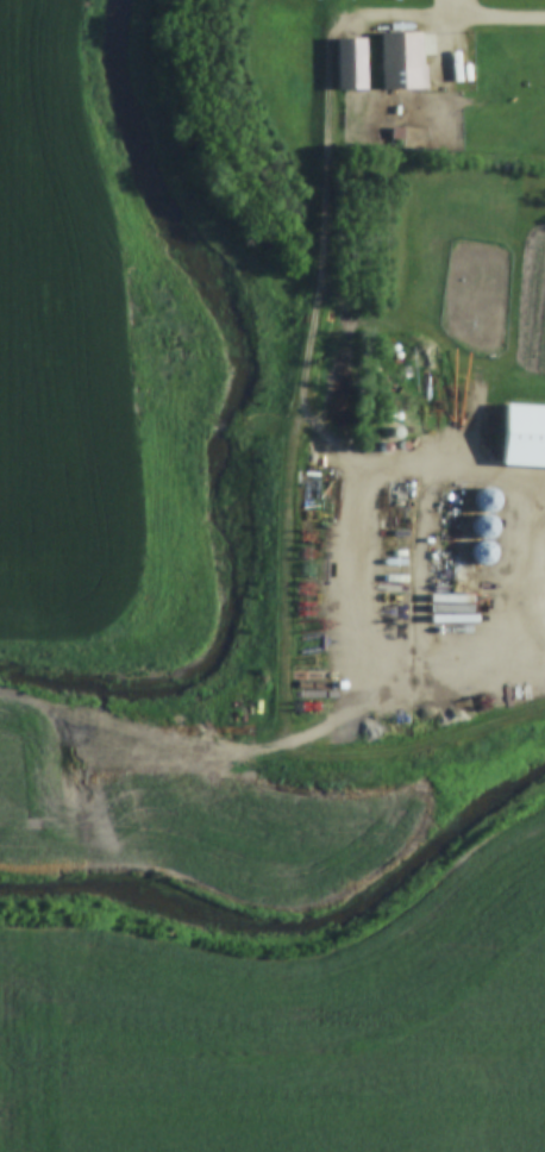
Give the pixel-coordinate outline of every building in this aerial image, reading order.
[(383,35),(422,32),(424,67),(427,67),(428,89),(386,90),(383,35)] [(368,39),(369,89),(343,90),(340,39),(368,39)] [(503,403),(544,406),(544,467),(499,464),(503,403)] [(487,513),(495,509),(499,500),(495,492),(486,488),(477,492),(474,501),(477,509),(487,513)] [(484,539),(493,536),(496,527),(493,518),(483,514),(475,519),(471,527),(475,536),(484,539)] [(482,565),(490,562),(494,553),(490,545),(482,541),(474,545),(470,553),(474,562),(482,565)]
